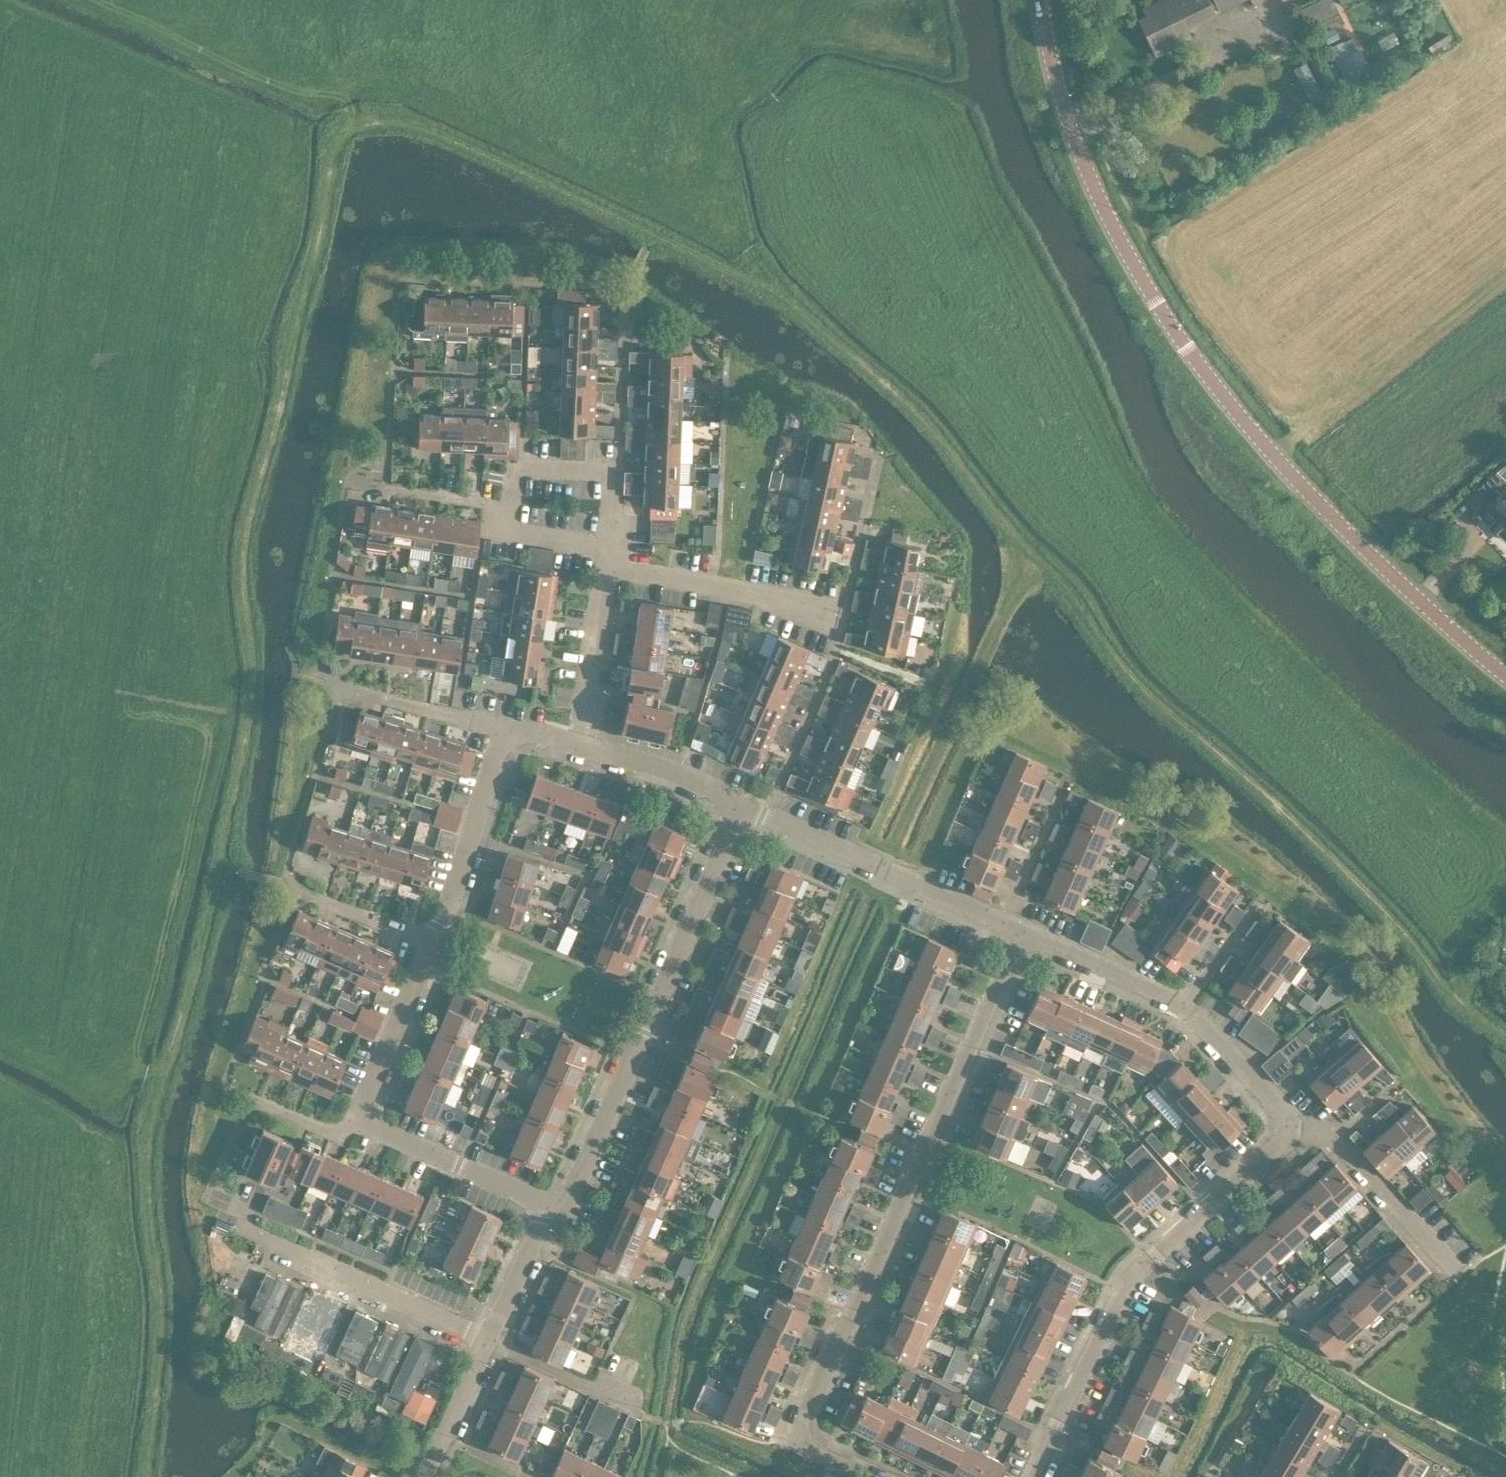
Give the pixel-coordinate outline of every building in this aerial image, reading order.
[(1180,42),(1173,28),(1183,23),(1191,19),(1193,23),(1213,14),(1207,0),(1161,0),(1142,9),(1146,16),(1138,20),(1155,54),(1180,42)] [(1242,0),(1212,0),(1218,12),(1242,0)] [(1305,26),(1336,12),(1330,0),(1317,0),(1295,10),(1303,27),(1305,26)] [(1332,28),(1321,34),(1326,44),(1337,39),(1332,28)] [(563,325),(597,326),(598,314),(618,315),(618,305),(584,303),(584,291),(556,290),(556,305),(564,305),(563,325)] [(490,299),(488,334),(511,334),(521,334),(522,305),(512,304),(512,300),(511,300),(511,295),(498,294),(490,294),(490,299)] [(412,330),(445,332),(447,297),(424,296),(424,298),(414,298),(413,314),(409,316),(406,320),(406,324),(408,328),(412,330)] [(447,297),(445,332),(445,341),(466,342),(467,333),(468,298),(447,297)] [(467,333),(488,334),(490,299),(468,298),(467,333)] [(529,324),(539,324),(540,309),(530,308),(529,324)] [(529,324),(529,335),(534,335),(539,331),(539,324),(529,324)] [(616,349),(617,338),(597,337),(597,326),(563,325),(562,347),(616,349)] [(648,362),(647,374),(690,376),(690,354),(683,354),(683,346),(665,344),(665,353),(628,351),(628,361),(648,362)] [(561,368),(596,370),(596,359),(616,359),(616,349),(562,347),(561,368)] [(491,364),(498,364),(499,353),(491,352),(491,364)] [(424,358),(413,358),(413,369),(423,369),(424,358)] [(455,360),(455,371),(465,371),(465,361),(455,360)] [(476,361),(465,361),(465,371),(476,372),(476,361)] [(510,363),(510,373),(520,373),(520,363),(510,363)] [(714,376),(722,376),(723,368),(714,367),(714,376)] [(615,381),(595,381),(596,370),(561,368),(560,390),(615,392),(615,381)] [(627,385),(627,395),(681,398),(694,398),(695,377),(690,376),(647,374),(647,385),(627,385)] [(412,377),(412,388),(423,388),(424,377),(412,377)] [(454,378),(454,389),(464,389),(465,378),(454,378)] [(475,389),(475,378),(465,378),(464,389),(475,389)] [(512,389),(519,389),(520,378),(507,378),(507,383),(512,389)] [(559,411),(594,413),(594,402),(614,403),(615,392),(560,390),(559,411)] [(680,419),(681,398),(627,395),(626,406),(646,407),(646,418),(680,419)] [(462,450),(463,416),(463,408),(442,407),(441,415),(440,449),(462,450)] [(463,416),(462,450),(483,451),(485,408),(463,408),(463,416)] [(483,456),(505,457),(517,457),(517,449),(518,421),(507,420),(507,417),(494,417),(495,409),(485,408),(483,451),(483,456)] [(594,413),(559,411),(558,434),(560,434),(572,434),(585,435),(613,436),(613,426),(593,425),(594,413)] [(417,448),(440,449),(441,415),(419,414),(417,448)] [(625,428),(625,438),(691,441),(692,420),(680,419),(646,418),(645,428),(625,428)] [(869,469),(871,459),(852,454),(854,443),(849,441),(852,429),(816,421),(813,433),(809,436),(805,455),(869,469)] [(559,458),(571,459),(572,434),(560,434),(559,458)] [(571,459),(584,459),(585,435),(572,434),(571,459)] [(783,450),(790,452),(793,439),(780,436),(777,449),(783,450)] [(625,438),(624,449),(644,450),(644,461),(690,463),(692,463),(693,441),(691,441),(625,438)] [(718,464),(719,452),(709,451),(709,463),(718,464)] [(847,474),(867,479),(869,469),(805,455),(800,476),(811,478),(844,486),(847,474)] [(623,471),(623,481),(633,482),(677,484),(689,484),(690,463),(644,461),(643,472),(623,471)] [(1477,489),(1490,501),(1505,484),(1505,464),(1497,471),(1477,489)] [(772,471),(769,486),(777,488),(780,472),(772,471)] [(718,486),(718,474),(708,474),(708,485),(718,486)] [(811,478),(806,499),(859,511),(862,501),(842,496),(844,486),(811,478)] [(623,481),(622,492),(633,492),(633,482),(623,481)] [(633,482),(633,492),(642,493),(642,505),(651,505),(650,517),(674,518),(675,506),(676,506),(677,484),(633,482)] [(1478,514),(1505,541),(1505,484),(1490,501),(1478,514)] [(768,491),(766,499),(774,501),(776,493),(768,491)] [(857,521),(859,511),(806,499),(800,498),(796,519),(835,528),(838,517),(857,521)] [(355,505),(350,536),(353,537),(354,535),(364,536),(363,538),(366,539),(364,547),(387,551),(388,542),(394,508),(371,505),(371,508),(355,505)] [(415,511),(394,508),(388,542),(410,545),(415,511)] [(431,548),(436,514),(415,511),(410,545),(431,548)] [(436,514),(431,548),(452,552),(458,518),(436,514)] [(650,517),(650,529),(673,530),(674,518),(650,517)] [(475,555),(480,521),(458,518),(452,552),(475,555)] [(852,543),(833,539),(835,528),(796,519),(791,540),(850,553),(852,543)] [(716,543),(717,524),(704,523),(704,542),(716,543)] [(650,529),(649,542),(673,543),(673,530),(650,529)] [(885,540),(881,562),(914,569),(919,547),(909,545),(911,537),(892,532),(890,541),(885,540)] [(828,559),(848,563),(850,553),(791,540),(786,562),(825,571),(828,559)] [(529,546),(525,570),(537,572),(541,548),(529,546)] [(861,557),(871,560),(874,549),(863,547),(861,557)] [(553,550),(541,548),(537,572),(549,574),(553,550)] [(755,550),(753,560),(766,563),(770,564),(772,553),(755,550)] [(871,560),(861,557),(859,567),(869,570),(871,560)] [(881,562),(876,583),(918,592),(922,571),(914,569),(881,562)] [(354,564),(352,574),(363,575),(365,566),(354,564)] [(509,568),(505,590),(547,597),(552,598),(555,582),(550,581),(551,574),(549,574),(537,572),(525,570),(517,569),(509,568)] [(395,572),(394,581),(404,582),(405,573),(395,572)] [(418,585),(420,576),(405,573),(404,582),(418,585)] [(480,576),(478,586),(487,587),(489,577),(480,576)] [(435,578),(433,587),(446,589),(448,580),(435,578)] [(457,591),(458,582),(448,580),(446,589),(457,591)] [(360,594),(362,583),(351,582),(349,593),(360,594)] [(854,589),(852,600),(913,613),(918,592),(876,583),(874,593),(854,589)] [(477,595),(476,597),(485,598),(487,587),(478,586),(477,595)] [(393,588),(391,598),(401,600),(402,590),(393,588)] [(412,602),(413,591),(402,590),(401,600),(412,602)] [(505,590),(502,612),(510,613),(544,618),(545,612),(550,613),(552,598),(547,597),(505,590)] [(445,596),(436,595),(434,605),(444,607),(445,596)] [(457,609),(466,610),(468,600),(458,598),(457,609)] [(629,611),(630,600),(620,599),(618,609),(629,611)] [(869,614),(867,625),(908,634),(913,613),(852,600),(850,609),(869,614)] [(640,602),(636,624),(668,629),(672,607),(640,602)] [(704,625),(717,628),(721,604),(709,602),(704,625)] [(723,629),(735,631),(739,607),(727,605),(723,629)] [(739,607),(735,631),(747,633),(751,609),(739,607)] [(338,615),(332,649),(348,651),(348,655),(370,658),(377,617),(377,614),(356,611),(355,617),(338,615)] [(502,612),(499,633),(541,639),(544,618),(502,612)] [(392,662),(398,620),(377,617),(370,658),(392,662)] [(482,620),(473,618),(471,629),(481,630),(482,620)] [(413,665),(418,631),(419,623),(398,620),(392,662),(413,665)] [(633,645),(665,650),(668,629),(636,624),(633,645)] [(845,631),(842,642),(903,656),(908,634),(867,625),(864,635),(845,631)] [(470,639),(479,641),(481,630),(471,629),(470,639)] [(418,631),(413,665),(434,668),(440,634),(418,631)] [(613,642),(624,644),(625,633),(615,632),(613,642)] [(766,632),(757,652),(768,657),(794,668),(800,670),(804,661),(812,664),(822,668),(827,658),(822,656),(817,654),(809,650),(794,644),(777,636),(766,632)] [(499,633),(495,654),(538,661),(541,639),(499,633)] [(440,634),(434,668),(457,672),(462,638),(440,634)] [(720,638),(715,657),(724,659),(729,641),(720,638)] [(624,644),(613,642),(612,652),(622,654),(624,644)] [(633,645),(630,666),(662,671),(665,650),(633,645)] [(491,656),(488,675),(500,677),(500,678),(534,683),(539,684),(542,668),(537,667),(538,661),(495,654),(495,655),(491,656)] [(813,689),(804,684),(795,681),(800,671),(768,657),(759,677),(809,698),(813,689)] [(464,672),(471,673),(474,674),(476,663),(466,662),(464,672)] [(847,691),(879,705),(886,708),(895,688),(838,663),(833,673),(851,681),(847,691)] [(630,666),(626,689),(658,694),(662,671),(630,666)] [(932,679),(935,671),(924,667),(921,675),(932,679)] [(713,669),(709,678),(718,682),(722,672),(713,669)] [(743,693),(751,696),(782,710),(787,700),(805,708),(809,698),(759,677),(752,673),(743,693)] [(702,678),(686,675),(677,706),(693,711),(702,678)] [(470,676),(468,690),(478,691),(480,677),(470,676)] [(820,703),(830,707),(870,725),(879,705),(847,691),(842,702),(824,694),(820,703)] [(782,710),(751,696),(742,716),(792,738),(796,728),(778,720),(782,710)] [(665,741),(668,725),(672,709),(628,698),(620,730),(665,741)] [(701,711),(709,715),(713,704),(706,701),(701,711)] [(830,707),(820,703),(816,713),(826,717),(830,707)] [(830,707),(826,717),(834,721),(830,731),(861,745),(870,725),(830,707)] [(334,743),(342,745),(370,753),(381,717),(359,710),(355,722),(342,718),(334,743)] [(724,732),(733,736),(765,750),(770,739),(788,747),(792,738),(742,716),(733,712),(724,732)] [(381,717),(370,753),(390,760),(392,754),(402,723),(403,718),(391,715),(390,720),(381,717)] [(697,721),(692,738),(704,742),(710,727),(697,721)] [(422,730),(402,723),(392,754),(413,760),(422,730)] [(432,773),(443,736),(422,730),(413,760),(411,767),(432,773)] [(861,745),(830,731),(825,741),(807,733),(803,743),(853,764),(861,745)] [(467,775),(473,755),(474,752),(463,748),(465,742),(443,736),(432,773),(453,780),(456,771),(467,775)] [(765,750),(733,736),(724,757),(756,770),(765,750)] [(813,771),(844,784),(853,764),(803,743),(799,752),(817,760),(813,771)] [(890,757),(898,761),(901,753),(894,750),(890,757)] [(1006,772),(1035,786),(1044,765),(1015,752),(1006,772)] [(765,774),(774,778),(779,768),(769,764),(765,774)] [(336,766),(335,770),(333,777),(343,780),(346,769),(336,766)] [(881,777),(889,780),(893,772),(884,768),(881,777)] [(813,771),(808,781),(799,777),(794,775),(790,773),(785,783),(844,809),(853,788),(844,784),(813,771)] [(997,792),(1027,805),(1035,786),(1006,772),(997,792)] [(535,775),(524,805),(546,813),(557,782),(535,775)] [(381,792),(384,782),(363,776),(360,786),(381,792)] [(880,779),(875,789),(884,793),(888,783),(880,779)] [(1045,780),(1041,788),(1053,793),(1056,785),(1045,780)] [(384,782),(381,792),(391,795),(394,785),(384,782)] [(557,782),(546,813),(566,820),(577,789),(557,782)] [(785,783),(782,790),(794,796),(841,817),(844,809),(785,783)] [(331,784),(328,794),(338,797),(341,787),(331,784)] [(509,802),(521,805),(522,806),(526,791),(513,788),(509,802)] [(1049,801),(1053,793),(1041,788),(1037,796),(1049,801)] [(566,820),(586,827),(597,797),(577,789),(566,820)] [(1069,790),(1066,798),(1077,803),(1081,795),(1069,790)] [(422,804),(425,794),(415,791),(412,801),(422,804)] [(988,812),(1018,825),(1027,805),(997,792),(988,812)] [(425,794),(422,804),(437,808),(439,801),(440,798),(425,794)] [(368,796),(365,805),(376,809),(379,799),(368,796)] [(586,827),(608,835),(619,804),(597,797),(586,827)] [(1087,798),(1078,818),(1107,831),(1116,811),(1087,798)] [(386,812),(389,802),(379,799),(376,809),(386,812)] [(437,808),(436,812),(458,819),(462,808),(439,801),(437,808)] [(865,802),(860,813),(873,819),(876,812),(878,808),(865,802)] [(417,821),(418,819),(420,812),(410,808),(407,818),(417,821)] [(420,812),(418,819),(432,824),(434,816),(420,812)] [(432,824),(440,826),(455,831),(458,819),(436,812),(434,816),(432,824)] [(988,812),(980,832),(1009,845),(1018,825),(988,812)] [(347,831),(326,824),(327,820),(311,816),(301,849),(316,854),(316,855),(337,861),(347,831)] [(629,823),(619,818),(615,828),(625,833),(629,823)] [(1078,818),(1069,838),(1098,851),(1107,831),(1078,818)] [(1027,820),(1024,828),(1035,833),(1039,825),(1027,820)] [(347,831),(337,861),(358,868),(370,829),(362,826),(361,826),(362,824),(350,821),(347,831)] [(646,842),(676,855),(685,834),(655,821),(646,842)] [(1051,830),(1063,835),(1067,827),(1055,822),(1051,830)] [(611,838),(620,842),(625,833),(615,828),(611,838)] [(1032,841),(1035,833),(1024,828),(1020,836),(1032,841)] [(370,875),(371,871),(379,874),(388,843),(390,835),(370,829),(358,868),(360,868),(359,872),(370,875)] [(1051,830),(1048,838),(1059,844),(1063,835),(1051,830)] [(980,832),(971,851),(1001,864),(1009,845),(980,832)] [(1163,860),(1177,840),(1169,834),(1155,854),(1163,860)] [(628,858),(637,862),(667,875),(669,870),(674,872),(680,857),(676,855),(646,842),(637,838),(628,858)] [(1060,858),(1090,871),(1098,851),(1069,838),(1060,858)] [(532,852),(535,842),(525,839),(522,849),(532,852)] [(535,842),(532,852),(541,856),(545,846),(535,842)] [(388,843),(379,874),(399,880),(409,849),(388,843)] [(399,880),(421,887),(430,856),(409,849),(399,880)] [(971,851),(962,872),(966,874),(994,886),(999,873),(1003,865),(1001,864),(971,851)] [(507,853),(500,875),(531,884),(535,873),(538,863),(507,853)] [(572,866),(576,856),(567,853),(563,863),(572,866)] [(576,856),(572,866),(583,870),(586,860),(576,856)] [(1010,858),(1007,866),(1008,867),(1013,869),(1018,871),(1022,863),(1010,858)] [(1052,878),(1081,891),(1090,871),(1060,858),(1052,878)] [(612,864),(601,859),(597,868),(608,872),(612,864)] [(637,862),(629,882),(658,895),(667,875),(637,862)] [(1034,870),(1046,875),(1049,867),(1038,862),(1034,870)] [(1206,867),(1193,886),(1223,907),(1236,889),(1227,882),(1232,875),(1215,862),(1210,870),(1206,867)] [(802,876),(772,863),(767,875),(749,867),(745,876),(754,880),(763,884),(793,897),(802,876)] [(1003,865),(999,873),(1004,875),(1008,867),(1007,866),(1003,865)] [(1145,871),(1143,874),(1150,878),(1155,870),(1148,866),(1145,871)] [(1004,875),(1010,877),(1013,869),(1008,867),(1004,875)] [(595,874),(593,878),(604,882),(608,872),(597,868),(595,874)] [(1015,880),(1018,871),(1013,869),(1010,877),(1015,880)] [(1042,883),(1046,875),(1034,870),(1030,878),(1042,883)] [(500,875),(494,896),(525,905),(531,884),(500,875)] [(740,886),(750,890),(754,880),(745,876),(740,886)] [(1143,877),(1137,885),(1145,891),(1151,882),(1143,877)] [(1052,878),(1042,898),(1072,911),(1081,891),(1052,878)] [(629,882),(624,892),(613,887),(609,897),(620,901),(650,914),(658,895),(629,882)] [(973,882),(969,892),(986,899),(990,890),(973,882)] [(562,893),(571,897),(575,888),(566,883),(562,893)] [(754,904),(784,917),(793,897),(763,884),(754,904)] [(1193,886),(1180,903),(1210,925),(1223,907),(1193,886)] [(571,897),(562,893),(557,903),(567,907),(571,897)] [(574,905),(584,909),(588,900),(579,895),(574,905)] [(518,927),(525,905),(494,896),(487,918),(518,927)] [(826,897),(821,909),(829,912),(834,901),(826,897)] [(1219,946),(1203,935),(1210,925),(1180,903),(1172,897),(1170,900),(1169,900),(1161,911),(1162,912),(1159,915),(1168,921),(1214,954),(1219,946)] [(1133,898),(1129,904),(1139,911),(1143,905),(1133,898)] [(620,901),(611,921),(641,934),(650,914),(620,901)] [(775,937),(784,917),(754,904),(750,914),(731,906),(727,916),(775,937)] [(1233,904),(1228,911),(1239,919),(1244,911),(1233,904)] [(584,909),(574,905),(570,914),(580,919),(584,909)] [(300,946),(320,955),(333,926),(298,910),(280,950),(295,957),(300,946)] [(1239,919),(1228,911),(1223,918),(1233,926),(1239,919)] [(727,916),(723,925),(741,933),(737,944),(767,957),(775,937),(727,916)] [(1089,944),(1097,922),(1087,918),(1079,940),(1089,944)] [(1278,919),(1270,930),(1255,919),(1249,926),(1295,959),(1308,941),(1278,919)] [(611,921),(603,941),(632,954),(635,949),(639,951),(645,936),(641,934),(611,921)] [(1157,941),(1149,952),(1174,969),(1182,959),(1185,961),(1193,950),(1208,961),(1214,954),(1168,921),(1155,939),(1157,941)] [(1097,922),(1089,944),(1100,948),(1108,927),(1097,922)] [(1120,949),(1134,930),(1124,923),(1110,942),(1120,949)] [(333,926),(320,955),(315,966),(335,974),(340,964),(352,934),(333,926)] [(1249,926),(1244,934),(1260,945),(1252,955),(1283,977),(1290,982),(1302,964),(1295,959),(1249,926)] [(547,928),(542,938),(552,942),(556,932),(547,928)] [(1120,949),(1130,956),(1144,937),(1134,930),(1120,949)] [(352,934),(340,964),(335,974),(355,983),(372,943),(352,934)] [(557,944),(555,949),(565,953),(571,940),(561,936),(557,944)] [(1130,956),(1140,963),(1154,944),(1144,937),(1130,956)] [(918,958),(948,972),(957,951),(928,938),(918,958)] [(812,953),(815,945),(804,940),(801,948),(812,953)] [(623,975),(632,954),(603,941),(593,962),(623,975)] [(393,952),(372,943),(355,983),(376,992),(381,980),(392,984),(402,963),(391,958),(393,952)] [(732,954),(714,947),(710,956),(758,977),(767,957),(737,944),(732,954)] [(960,961),(971,967),(975,959),(963,953),(960,961)] [(1229,954),(1224,961),(1230,966),(1235,969),(1240,973),(1270,995),(1283,977),(1252,955),(1245,965),(1240,962),(1229,954)] [(705,966),(724,974),(719,984),(749,997),(758,977),(710,956),(705,966)] [(910,978),(939,991),(948,972),(918,958),(910,978)] [(797,959),(793,968),(803,973),(807,964),(797,959)] [(1229,976),(1235,969),(1224,961),(1219,969),(1229,976)] [(1336,975),(1328,968),(1322,976),(1345,993),(1360,985),(1351,968),(1336,975)] [(282,969),(282,970),(278,979),(288,983),(292,974),(282,969)] [(793,969),(789,978),(798,982),(802,973),(793,969)] [(1257,1013),(1270,995),(1240,973),(1227,991),(1257,1013)] [(901,998),(931,1011),(939,991),(910,978),(901,998)] [(309,981),(306,988),(304,991),(314,996),(319,986),(309,981)] [(697,986),(692,995),(741,1017),(749,997),(719,984),(715,994),(697,986)] [(271,995),(270,996),(292,1005),(297,1007),(301,998),(275,985),(271,995)] [(1040,985),(1025,1019),(1046,1028),(1061,994),(1040,985)] [(949,986),(945,994),(957,999),(961,991),(949,986)] [(456,988),(447,1009),(477,1022),(486,1001),(456,988)] [(942,1002),(953,1007),(957,999),(945,994),(942,1002)] [(1061,994),(1046,1028),(1043,1034),(1063,1043),(1081,1003),(1061,994)] [(343,1009),(347,999),(338,995),(334,1005),(343,1009)] [(688,1005),(707,1013),(702,1023),(732,1036),(741,1017),(692,995),(688,1005)] [(1320,996),(1316,1002),(1319,1004),(1323,1008),(1330,1003),(1320,996)] [(312,1002),(301,998),(297,1007),(308,1011),(312,1002)] [(931,1011),(901,998),(892,1018),(922,1031),(931,1011)] [(347,999),(343,1009),(353,1013),(357,1004),(347,999)] [(1238,1021),(1246,1010),(1234,1001),(1226,1012),(1238,1021)] [(779,1010),(786,1013),(788,1007),(776,1002),(774,1008),(779,1010)] [(1085,1046),(1100,1012),(1081,1003),(1063,1043),(1082,1052),(1085,1046)] [(357,1005),(352,1016),(374,1026),(379,1015),(357,1005)] [(468,1042),(477,1022),(447,1009),(438,1029),(468,1042)] [(331,1010),(327,1020),(337,1024),(341,1015),(331,1010)] [(786,1013),(779,1010),(774,1021),(781,1024),(786,1013)] [(1328,1011),(1316,1018),(1324,1028),(1335,1020),(1328,1011)] [(517,1026),(521,1016),(511,1012),(507,1022),(517,1026)] [(1120,1021),(1100,1012),(1085,1046),(1105,1055),(1120,1021)] [(1261,1021),(1251,1014),(1237,1033),(1247,1040),(1261,1021)] [(347,1029),(347,1027),(351,1019),(341,1015),(337,1024),(347,1029)] [(684,1015),(681,1022),(689,1025),(692,1019),(684,1015)] [(243,1043),(241,1047),(253,1052),(252,1054),(248,1061),(269,1071),(272,1063),(285,1034),(287,1029),(268,1020),(268,1022),(255,1016),(243,1043)] [(347,1027),(369,1037),(374,1026),(352,1016),(351,1019),(347,1027)] [(1105,1055),(1102,1062),(1121,1071),(1125,1064),(1124,1064),(1140,1030),(1131,1025),(1133,1021),(1122,1016),(1120,1021),(1105,1055)] [(883,1038),(913,1051),(922,1031),(892,1018),(883,1038)] [(536,1023),(526,1019),(522,1028),(532,1033),(536,1023)] [(1261,1021),(1247,1040),(1256,1047),(1270,1028),(1261,1021)] [(681,1022),(678,1029),(686,1033),(689,1025),(681,1022)] [(702,1023),(693,1044),(723,1057),(732,1036),(702,1023)] [(931,1025),(928,1033),(940,1038),(943,1030),(931,1025)] [(1340,1046),(1356,1035),(1350,1025),(1334,1037),(1340,1046)] [(1310,1036),(1302,1027),(1295,1034),(1302,1043),(1310,1036)] [(1270,1028),(1256,1047),(1266,1054),(1280,1035),(1270,1028)] [(459,1061),(468,1042),(438,1029),(429,1048),(459,1061)] [(675,1036),(683,1040),(686,1033),(678,1029),(675,1036)] [(1140,1030),(1124,1064),(1125,1064),(1145,1073),(1147,1068),(1156,1072),(1171,1051),(1157,1046),(1160,1039),(1140,1030)] [(924,1042),(936,1047),(940,1038),(928,1033),(924,1042)] [(272,1063),(269,1071),(289,1079),(292,1072),(305,1043),(285,1034),(272,1063)] [(561,1034),(552,1055),(582,1068),(591,1047),(561,1034)] [(1339,1051),(1363,1079),(1373,1070),(1386,1085),(1393,1079),(1380,1064),(1356,1036),(1339,1051)] [(292,1072),(289,1079),(309,1088),(312,1081),(325,1051),(327,1046),(307,1037),(305,1043),(292,1072)] [(757,1047),(769,1052),(773,1043),(761,1038),(757,1047)] [(875,1057),(904,1070),(913,1051),(883,1038),(875,1057)] [(1033,1055),(1013,1046),(1004,1042),(1000,1053),(1028,1066),(1033,1055)] [(501,1044),(496,1054),(506,1058),(510,1048),(501,1044)] [(451,1081),(459,1061),(429,1048),(421,1068),(451,1081)] [(506,1058),(516,1063),(520,1053),(510,1048),(506,1058)] [(710,1057),(693,1049),(689,1058),(706,1066),(710,1057)] [(1268,1073),(1286,1058),(1278,1049),(1260,1064),(1268,1073)] [(312,1081),(309,1088),(329,1097),(333,1090),(345,1060),(325,1051),(312,1081)] [(1153,1087),(1169,1103),(1196,1078),(1181,1062),(1180,1062),(1171,1051),(1156,1072),(1162,1079),(1153,1087)] [(1363,1079),(1339,1051),(1322,1065),(1359,1108),(1366,1102),(1353,1088),(1363,1079)] [(496,1054),(492,1064),(502,1068),(506,1058),(496,1054)] [(664,1061),(672,1065),(675,1058),(667,1054),(664,1061)] [(543,1075),(574,1088),(582,1068),(552,1055),(543,1075)] [(1028,1066),(1038,1070),(1043,1059),(1033,1055),(1028,1066)] [(866,1077),(895,1090),(904,1070),(875,1057),(866,1077)] [(502,1068),(512,1072),(516,1063),(506,1058),(502,1068)] [(1286,1058),(1268,1073),(1276,1082),(1293,1067),(1286,1058)] [(672,1065),(664,1061),(661,1068),(669,1072),(672,1065)] [(685,1062),(676,1083),(706,1096),(715,1075),(685,1062)] [(1006,1063),(997,1084),(1031,1098),(1042,1103),(1051,1082),(1040,1078),(1006,1063)] [(914,1065),(910,1073),(922,1078),(926,1070),(914,1065)] [(1305,1080),(1320,1097),(1330,1108),(1340,1099),(1353,1114),(1359,1108),(1322,1065),(1305,1080)] [(412,1088),(442,1101),(451,1081),(421,1068),(412,1088)] [(669,1072),(661,1068),(658,1075),(666,1079),(669,1072)] [(1059,1070),(1056,1078),(1068,1083),(1071,1075),(1059,1070)] [(907,1081),(918,1086),(922,1078),(910,1073),(907,1081)] [(535,1094),(565,1108),(574,1088),(543,1075),(535,1094)] [(1071,1075),(1068,1083),(1080,1088),(1083,1080),(1071,1075)] [(872,1103),(887,1109),(895,1090),(866,1077),(857,1097),(872,1103)] [(1169,1103),(1183,1119),(1211,1094),(1196,1078),(1169,1103)] [(453,1083),(446,1101),(455,1105),(463,1087),(453,1083)] [(477,1093),(486,1096),(490,1087),(481,1083),(477,1093)] [(663,1090),(659,1099),(667,1103),(697,1116),(706,1096),(676,1083),(673,1090),(671,1093),(663,1090)] [(1088,1091),(1100,1096),(1103,1088),(1091,1083),(1088,1091)] [(1031,1098),(997,1084),(988,1103),(1022,1118),(1031,1098)] [(653,1085),(649,1095),(659,1099),(663,1090),(653,1085)] [(403,1109),(433,1122),(442,1101),(412,1088),(403,1109)] [(493,1100),(502,1104),(506,1094),(497,1090),(493,1100)] [(486,1096),(477,1093),(473,1101),(482,1105),(486,1096)] [(556,1127),(565,1108),(535,1094),(526,1114),(556,1127)] [(1211,1094),(1183,1119),(1198,1135),(1225,1110),(1211,1094)] [(654,1109),(659,1099),(649,1095),(645,1104),(654,1109)] [(857,1097),(848,1118),(880,1132),(886,1118),(889,1110),(887,1109),(872,1103),(857,1097)] [(502,1104),(493,1100),(489,1108),(498,1112),(502,1104)] [(1381,1106),(1419,1148),(1436,1133),(1411,1106),(1401,1115),(1388,1100),(1381,1106)] [(1125,1101),(1117,1108),(1124,1116),(1131,1107),(1125,1101)] [(667,1103),(659,1123),(689,1136),(697,1116),(667,1103)] [(980,1123),(1014,1138),(1020,1141),(1020,1139),(1023,1138),(1027,1129),(1026,1126),(1028,1121),(1022,1118),(988,1103),(980,1123)] [(897,1104),(893,1112),(894,1112),(900,1114),(905,1117),(908,1109),(897,1104)] [(1075,1118),(1082,1122),(1089,1111),(1081,1106),(1075,1118)] [(1375,1112),(1388,1127),(1378,1135),(1403,1163),(1419,1148),(1381,1106),(1375,1112)] [(1225,1110),(1198,1135),(1208,1146),(1201,1153),(1206,1159),(1240,1127),(1235,1121),(1238,1117),(1229,1107),(1225,1110)] [(889,1110),(886,1118),(891,1121),(894,1112),(893,1112),(889,1110)] [(891,1121),(896,1123),(900,1114),(894,1112),(891,1121)] [(1088,1125),(1096,1129),(1102,1118),(1094,1113),(1088,1125)] [(548,1147),(556,1127),(526,1114),(517,1134),(548,1147)] [(900,1114),(896,1123),(901,1125),(905,1117),(900,1114)] [(1069,1129),(1076,1133),(1082,1122),(1075,1118),(1069,1129)] [(462,1123),(457,1133),(467,1137),(471,1127),(462,1123)] [(659,1123),(650,1142),(680,1156),(691,1161),(700,1141),(689,1136),(659,1123)] [(1005,1159),(1014,1138),(980,1123),(971,1144),(1005,1159)] [(632,1135),(641,1139),(645,1129),(636,1125),(632,1135)] [(1089,1140),(1096,1129),(1088,1125),(1081,1136),(1089,1140)] [(877,1136),(859,1128),(855,1137),(873,1145),(877,1136)] [(282,1163),(291,1143),(261,1129),(252,1150),(282,1163)] [(1349,1135),(1361,1150),(1386,1178),(1403,1163),(1378,1135),(1368,1144),(1364,1139),(1355,1130),(1349,1135)] [(489,1135),(480,1131),(475,1140),(485,1145),(489,1135)] [(1151,1132),(1144,1138),(1153,1147),(1159,1141),(1151,1132)] [(538,1168),(548,1147),(517,1134),(508,1155),(538,1168)] [(632,1135),(627,1144),(637,1148),(641,1139),(632,1135)] [(840,1136),(831,1156),(861,1169),(860,1171),(862,1171),(866,1163),(872,1150),(840,1136)] [(1153,1147),(1161,1157),(1168,1151),(1159,1141),(1153,1147)] [(650,1142),(641,1163),(671,1176),(680,1156),(650,1142)] [(308,1182),(321,1152),(300,1143),(287,1173),(308,1182)] [(1061,1159),(1067,1148),(1060,1144),(1054,1155),(1061,1159)] [(1141,1144),(1124,1158),(1135,1170),(1159,1198),(1176,1183),(1151,1155),(1141,1144)] [(1076,1146),(1069,1157),(1077,1162),(1083,1150),(1076,1146)] [(252,1150),(244,1170),(243,1171),(273,1184),(282,1163),(252,1150)] [(328,1191),(341,1161),(321,1152),(308,1182),(328,1191)] [(1055,1170),(1061,1159),(1054,1155),(1047,1166),(1055,1170)] [(852,1189),(860,1171),(861,1169),(831,1156),(822,1176),(852,1189)] [(1176,1156),(1167,1164),(1188,1188),(1197,1180),(1176,1156)] [(1311,1158),(1304,1164),(1313,1174),(1319,1168),(1311,1158)] [(626,1180),(632,1182),(632,1183),(662,1196),(670,1199),(679,1179),(671,1176),(641,1163),(635,1160),(626,1180)] [(328,1191),(348,1200),(361,1170),(341,1161),(328,1191)] [(866,1163),(862,1171),(866,1173),(868,1174),(871,1166),(866,1163)] [(1304,1164),(1297,1170),(1306,1180),(1313,1174),(1304,1164)] [(1355,1188),(1334,1164),(1317,1179),(1338,1203),(1355,1188)] [(618,1165),(614,1175),(624,1179),(628,1169),(618,1165)] [(873,1176),(876,1168),(871,1166),(868,1174),(873,1176)] [(873,1176),(878,1178),(882,1170),(876,1168),(873,1176)] [(368,1208),(381,1178),(361,1170),(348,1200),(368,1208)] [(1066,1170),(1061,1183),(1073,1188),(1078,1174),(1066,1170)] [(1118,1184),(1143,1213),(1159,1198),(1135,1170),(1118,1184)] [(862,1181),(874,1186),(878,1178),(873,1176),(868,1174),(866,1173),(862,1181)] [(614,1175),(610,1184),(619,1188),(624,1179),(614,1175)] [(843,1209),(852,1189),(822,1176),(813,1196),(843,1209)] [(1459,1177),(1451,1184),(1458,1193),(1466,1185),(1459,1177)] [(381,1178),(368,1208),(387,1217),(400,1187),(381,1178)] [(1301,1193),(1322,1217),(1338,1203),(1317,1179),(1301,1193)] [(624,1202),(654,1216),(662,1196),(632,1183),(624,1202)] [(1102,1199),(1126,1227),(1143,1213),(1118,1184),(1102,1199)] [(421,1196),(400,1187),(387,1217),(408,1226),(421,1196)] [(1287,1197),(1278,1187),(1272,1193),(1280,1203),(1287,1197)] [(1423,1187),(1409,1200),(1419,1211),(1433,1197),(1423,1187)] [(1437,1190),(1431,1195),(1432,1196),(1442,1207),(1448,1202),(1437,1190)] [(1274,1209),(1280,1203),(1272,1193),(1265,1199),(1274,1209)] [(1287,1197),(1280,1203),(1285,1207),(1306,1231),(1322,1217),(1301,1193),(1291,1201),(1287,1197)] [(268,1196),(261,1212),(290,1225),(294,1215),(297,1209),(268,1196)] [(429,1196),(424,1208),(432,1211),(437,1200),(429,1196)] [(834,1229),(843,1209),(813,1196),(805,1216),(834,1229)] [(654,1216),(624,1202),(619,1213),(601,1205),(597,1214),(645,1235),(654,1216)] [(861,1217),(864,1209),(852,1204),(849,1212),(861,1217)] [(470,1205),(461,1225),(490,1239),(500,1218),(470,1205)] [(1268,1222),(1290,1246),(1306,1231),(1285,1207),(1268,1222)] [(426,1223),(432,1211),(424,1208),(418,1220),(426,1223)] [(933,1230),(967,1245),(976,1224),(942,1209),(933,1230)] [(857,1225),(861,1217),(849,1212),(845,1220),(857,1225)] [(597,1214),(592,1224),(611,1232),(606,1242),(636,1255),(645,1235),(597,1214)] [(290,1225),(299,1229),(303,1219),(294,1215),(290,1225)] [(796,1235),(825,1248),(834,1229),(805,1216),(796,1235)] [(1246,1216),(1239,1222),(1248,1231),(1255,1225),(1246,1216)] [(1381,1217),(1365,1232),(1371,1239),(1387,1224),(1381,1217)] [(1241,1237),(1248,1231),(1239,1222),(1233,1228),(1241,1237)] [(1252,1236),(1274,1260),(1290,1246),(1268,1222),(1252,1236)] [(461,1225),(452,1245),(481,1259),(490,1239),(461,1225)] [(329,1242),(334,1232),(324,1228),(320,1238),(329,1242)] [(958,1265),(967,1245),(933,1230),(924,1250),(958,1265)] [(334,1232),(329,1242),(340,1246),(344,1237),(334,1232)] [(1365,1232),(1355,1241),(1361,1247),(1371,1239),(1365,1232)] [(796,1235),(787,1255),(816,1268),(817,1267),(825,1248),(796,1235)] [(1236,1250),(1258,1275),(1274,1260),(1252,1236),(1236,1250)] [(1338,1236),(1323,1250),(1330,1259),(1346,1244),(1338,1236)] [(410,1237),(405,1249),(413,1252),(418,1241),(410,1237)] [(606,1242),(600,1257),(578,1248),(572,1263),(615,1281),(619,1272),(637,1280),(647,1259),(636,1255),(606,1242)] [(1017,1257),(1022,1245),(1014,1242),(1008,1254),(1017,1257)] [(843,1256),(847,1248),(835,1243),(831,1251),(843,1256)] [(1404,1243),(1388,1258),(1412,1286),(1429,1270),(1404,1243)] [(999,1259),(1004,1247),(996,1244),(991,1256),(999,1259)] [(1208,1250),(1217,1260),(1223,1254),(1215,1244),(1208,1250)] [(481,1259),(452,1245),(442,1266),(472,1279),(481,1259)] [(369,1259),(373,1250),(364,1246),(360,1255),(369,1259)] [(373,1250),(369,1259),(380,1264),(384,1254),(373,1250)] [(950,1285),(958,1265),(924,1250),(916,1270),(950,1285)] [(1210,1265),(1217,1260),(1208,1250),(1201,1256),(1210,1265)] [(1223,1254),(1217,1259),(1219,1262),(1221,1264),(1220,1265),(1242,1289),(1254,1278),(1258,1275),(1236,1250),(1231,1255),(1228,1258),(1223,1254)] [(828,1259),(839,1264),(843,1256),(831,1251),(828,1259)] [(1396,1300),(1412,1286),(1388,1258),(1382,1252),(1366,1267),(1371,1272),(1396,1300)] [(1348,1259),(1342,1253),(1333,1261),(1338,1268),(1348,1259)] [(778,1276),(783,1278),(810,1290),(816,1276),(819,1268),(817,1267),(816,1268),(787,1255),(778,1276)] [(994,1271),(999,1259),(991,1256),(986,1268),(994,1271)] [(1042,1281),(1075,1298),(1085,1277),(1052,1261),(1042,1281)] [(1333,1261),(1323,1270),(1329,1276),(1338,1268),(1333,1261)] [(1225,1304),(1242,1289),(1220,1265),(1221,1264),(1219,1262),(1202,1278),(1225,1304)] [(430,1264),(426,1272),(437,1278),(441,1270),(430,1264)] [(819,1268),(816,1276),(821,1279),(824,1270),(819,1268)] [(824,1270),(821,1279),(826,1281),(829,1273),(824,1270)] [(907,1289),(941,1304),(950,1285),(916,1270),(907,1289)] [(567,1271),(558,1292),(587,1305),(597,1284),(567,1271)] [(1009,1275),(1000,1272),(995,1284),(1004,1287),(1009,1275)] [(1361,1281),(1355,1287),(1380,1314),(1396,1300),(1371,1272),(1361,1281)] [(829,1273),(826,1281),(831,1283),(835,1275),(829,1273)] [(544,1276),(540,1284),(552,1289),(555,1281),(544,1276)] [(1177,1284),(1192,1301),(1200,1294),(1185,1277),(1177,1284)] [(303,1290),(279,1279),(256,1326),(281,1337),(303,1290)] [(1042,1281),(1032,1300),(1065,1317),(1075,1298),(1042,1281)] [(1310,1281),(1300,1290),(1306,1297),(1316,1288),(1310,1281)] [(982,1299),(987,1287),(979,1283),(974,1295),(982,1299)] [(548,1297),(552,1289),(540,1284),(536,1292),(548,1297)] [(998,1299),(1004,1287),(995,1284),(990,1296),(998,1299)] [(1355,1287),(1346,1295),(1338,1286),(1332,1293),(1333,1294),(1364,1329),(1380,1314),(1355,1287)] [(791,1287),(787,1296),(794,1300),(805,1304),(809,1294),(794,1288),(791,1287)] [(552,1289),(548,1297),(554,1300),(549,1311),(578,1325),(587,1305),(558,1292),(552,1289)] [(907,1289),(898,1309),(933,1324),(941,1304),(907,1289)] [(1300,1290),(1291,1299),(1297,1305),(1306,1297),(1300,1290)] [(1348,1343),(1364,1329),(1333,1294),(1317,1309),(1323,1315),(1348,1343)] [(969,1307),(977,1310),(982,1299),(974,1295),(969,1307)] [(775,1296),(766,1317),(796,1330),(795,1331),(798,1332),(801,1324),(807,1311),(775,1296)] [(229,1297),(223,1309),(239,1316),(244,1304),(229,1297)] [(342,1311),(314,1298),(294,1342),(309,1349),(307,1353),(320,1359),(342,1311)] [(1023,1320),(1056,1336),(1065,1317),(1032,1300),(1023,1320)] [(1191,1340),(1201,1320),(1170,1305),(1159,1326),(1162,1327),(1162,1326),(1191,1340)] [(898,1309),(890,1329),(924,1344),(933,1324),(898,1309)] [(549,1311),(540,1331),(569,1344),(578,1325),(549,1311)] [(1160,1316),(1148,1311),(1144,1319),(1156,1324),(1160,1316)] [(380,1323),(358,1312),(338,1356),(360,1367),(380,1323)] [(992,1315),(983,1312),(978,1324),(987,1327),(992,1315)] [(526,1315),(522,1323),(534,1328),(537,1320),(526,1315)] [(1306,1330),(1331,1358),(1348,1343),(1323,1315),(1313,1325),(1308,1319),(1298,1328),(1306,1330)] [(987,1327),(995,1331),(1000,1319),(992,1316),(987,1327)] [(225,1340),(257,1354),(259,1349),(263,1340),(265,1336),(243,1326),(245,1321),(236,1317),(225,1340)] [(766,1317),(758,1337),(787,1350),(795,1331),(796,1330),(766,1317)] [(1156,1324),(1144,1319),(1140,1326),(1152,1332),(1156,1324)] [(1013,1339),(1046,1356),(1056,1336),(1023,1320),(1013,1339)] [(401,1328),(388,1323),(383,1333),(386,1334),(369,1372),(390,1381),(410,1336),(399,1331),(401,1328)] [(522,1323),(518,1331),(530,1336),(534,1328),(522,1323)] [(965,1338),(970,1327),(962,1323),(957,1335),(965,1338)] [(801,1324),(798,1332),(801,1334),(803,1334),(806,1326),(801,1324)] [(981,1339),(987,1327),(978,1324),(973,1335),(981,1339)] [(809,1337),(813,1329),(806,1326),(803,1334),(809,1337)] [(1181,1360),(1191,1340),(1162,1326),(1162,1327),(1152,1346),(1181,1360)] [(890,1329),(881,1350),(915,1365),(924,1344),(890,1329)] [(530,1351),(560,1365),(569,1344),(540,1331),(530,1351)] [(798,1342),(809,1347),(813,1339),(809,1337),(803,1334),(801,1334),(798,1342)] [(758,1337),(749,1357),(778,1370),(787,1350),(758,1337)] [(428,1345),(415,1339),(391,1390),(407,1397),(412,1387),(414,1384),(425,1389),(432,1374),(436,1376),(441,1364),(437,1362),(441,1354),(427,1347),(428,1345)] [(1004,1358),(1036,1375),(1046,1356),(1013,1339),(1004,1358)] [(277,1357),(281,1348),(263,1340),(259,1349),(277,1357)] [(601,1357),(604,1350),(589,1343),(586,1350),(601,1357)] [(1226,1346),(1222,1344),(1220,1343),(1216,1350),(1218,1352),(1222,1353),(1226,1346)] [(956,1344),(951,1356),(959,1359),(964,1347),(956,1344)] [(1143,1365),(1172,1379),(1181,1360),(1152,1346),(1143,1365)] [(959,1359),(967,1363),(972,1351),(964,1347),(959,1359)] [(277,1357),(290,1363),(309,1371),(313,1362),(281,1348),(277,1357)] [(1141,1354),(1130,1348),(1126,1356),(1137,1362),(1141,1354)] [(950,1380),(954,1371),(959,1359),(951,1356),(941,1377),(950,1380)] [(1133,1370),(1137,1362),(1126,1356),(1122,1364),(1133,1370)] [(749,1357),(740,1376),(769,1390),(778,1370),(749,1357)] [(994,1378),(1027,1395),(1036,1375),(1004,1358),(994,1378)] [(959,1359),(954,1371),(962,1374),(967,1363),(959,1359)] [(784,1372),(796,1378),(799,1369),(788,1364),(784,1372)] [(1162,1399),(1172,1379),(1143,1365),(1133,1384),(1162,1399)] [(514,1387),(543,1400),(553,1379),(523,1366),(514,1387)] [(915,1372),(904,1366),(900,1374),(912,1379),(915,1372)] [(319,1377),(339,1386),(344,1376),(323,1367),(319,1377)] [(500,1371),(496,1379),(508,1384),(512,1376),(500,1371)] [(780,1381),(792,1386),(796,1378),(784,1372),(780,1381)] [(707,1376),(703,1383),(711,1387),(714,1379),(707,1376)] [(731,1396),(760,1410),(769,1390),(740,1376),(731,1396)] [(984,1398),(1017,1415),(1027,1395),(994,1378),(984,1398)] [(504,1392),(508,1384),(496,1379),(493,1387),(504,1392)] [(928,1387),(940,1393),(944,1385),(932,1379),(928,1387)] [(354,1381),(350,1391),(370,1400),(375,1390),(354,1381)] [(429,1381),(422,1395),(433,1400),(440,1386),(440,1385),(429,1381)] [(861,1394),(866,1385),(859,1382),(855,1390),(861,1394)] [(1133,1384),(1124,1404),(1153,1418),(1162,1399),(1133,1384)] [(951,1398),(955,1391),(944,1385),(940,1393),(951,1398)] [(543,1400),(514,1387),(505,1406),(534,1420),(543,1400)] [(1122,1393),(1110,1387),(1106,1395),(1118,1401),(1122,1393)] [(404,1404),(400,1414),(424,1424),(435,1401),(433,1400),(422,1395),(411,1390),(404,1404)] [(849,1429),(869,1439),(886,1406),(866,1395),(866,1396),(861,1394),(855,1390),(840,1419),(851,1425),(849,1429)] [(1327,1429),(1339,1410),(1309,1392),(1297,1411),(1327,1429)] [(1114,1409),(1118,1401),(1106,1395),(1102,1403),(1114,1409)] [(760,1410),(731,1396),(722,1417),(751,1431),(760,1410)] [(886,1406),(869,1439),(888,1449),(905,1415),(910,1406),(890,1396),(886,1406)] [(967,1406),(979,1412),(983,1405),(971,1399),(967,1406)] [(584,1429),(595,1434),(609,1405),(598,1400),(584,1429)] [(770,1404),(766,1412),(778,1417),(782,1409),(770,1404)] [(1143,1437),(1153,1418),(1124,1404),(1115,1422),(1114,1423),(1143,1437)] [(609,1405),(595,1434),(606,1439),(619,1410),(609,1405)] [(990,1418),(994,1410),(983,1405),(979,1412),(990,1418)] [(505,1406),(496,1426),(525,1440),(534,1420),(505,1406)] [(905,1415),(888,1449),(908,1458),(924,1425),(913,1419),(918,1410),(910,1406),(905,1415)] [(482,1410),(478,1418),(490,1423),(494,1415),(482,1410)] [(1286,1430),(1316,1448),(1327,1429),(1297,1411),(1286,1430)] [(763,1420),(774,1426),(778,1417),(766,1412),(763,1420)] [(636,1417),(628,1413),(622,1425),(630,1429),(636,1417)] [(1097,1413),(1095,1419),(1093,1421),(1098,1424),(1102,1416),(1097,1413)] [(1350,1429),(1356,1420),(1344,1413),(1339,1422),(1350,1429)] [(924,1425),(908,1458),(927,1468),(944,1434),(949,1423),(930,1414),(924,1425)] [(996,1425),(1016,1435),(1025,1439),(1030,1428),(1002,1414),(996,1425)] [(1103,1426),(1107,1418),(1102,1416),(1098,1424),(1103,1426)] [(490,1423),(478,1418),(475,1426),(486,1431),(490,1423)] [(1107,1418),(1103,1426),(1109,1429),(1112,1421),(1107,1418)] [(1109,1429),(1102,1442),(1127,1455),(1133,1458),(1143,1437),(1114,1423),(1115,1422),(1112,1421),(1109,1429)] [(927,1468),(946,1476),(947,1476),(963,1444),(968,1434),(968,1433),(949,1423),(944,1434),(927,1468)] [(283,1434),(286,1428),(279,1425),(276,1430),(283,1434)] [(553,1430),(542,1425),(535,1439),(546,1444),(553,1430)] [(516,1460),(525,1440),(496,1426),(486,1447),(516,1460)] [(1243,1441),(1249,1431),(1240,1426),(1234,1436),(1243,1441)] [(1305,1466),(1316,1448),(1286,1430),(1275,1448),(1305,1466)] [(1372,1457),(1406,1476),(1418,1476),(1427,1463),(1387,1440),(1381,1451),(1377,1448),(1372,1457)] [(1322,1451),(1333,1458),(1338,1449),(1327,1442),(1322,1451)] [(947,1476),(971,1476),(982,1453),(963,1444),(947,1476)] [(366,1467),(323,1446),(313,1465),(324,1470),(321,1476),(361,1476),(366,1467)] [(1099,1446),(1094,1456),(1110,1463),(1115,1454),(1099,1446)] [(1305,1466),(1275,1448),(1264,1467),(1281,1476),(1298,1476),(1305,1466)] [(583,1459),(563,1449),(550,1476),(575,1476),(583,1459)] [(1333,1458),(1322,1451),(1316,1460),(1328,1467),(1333,1458)] [(1003,1463),(982,1453),(971,1476),(996,1476),(1003,1463)] [(1365,1476),(1406,1476),(1372,1457),(1367,1465),(1371,1467),(1365,1476)] [(1118,1473),(1087,1458),(1081,1470),(1078,1476),(1116,1476),(1118,1473)] [(575,1476),(599,1476),(603,1467),(583,1459),(575,1476)] [(1066,1462),(1062,1470),(1067,1473),(1071,1465),(1067,1463),(1066,1462)] [(1067,1473),(1072,1475),(1076,1467),(1071,1465),(1067,1473)] [(603,1467),(599,1476),(624,1476),(603,1467)] [(1072,1475),(1074,1476),(1075,1476),(1078,1476),(1081,1470),(1076,1467),(1072,1475)] [(1264,1467),(1258,1476),(1281,1476),(1264,1467)]
